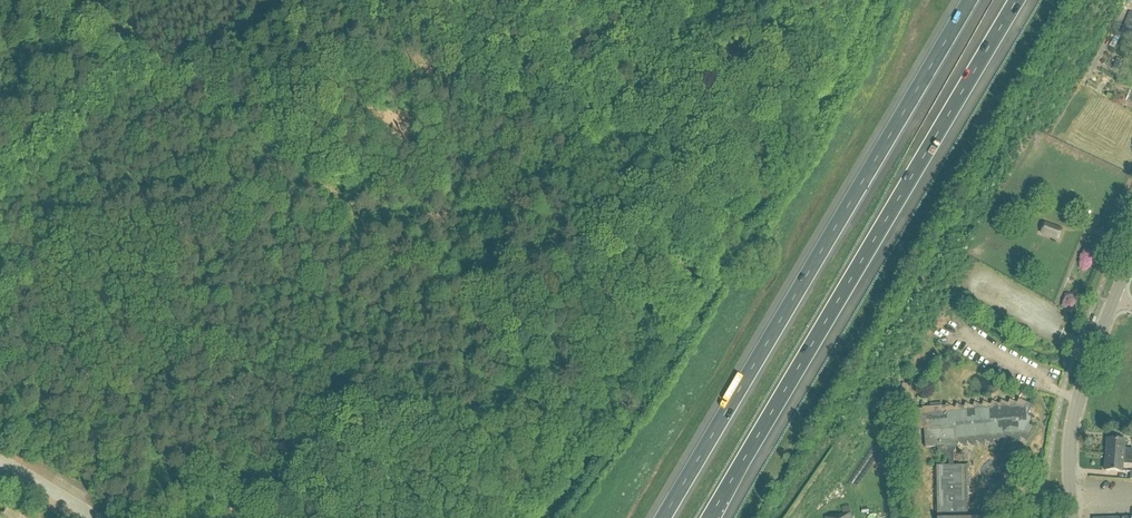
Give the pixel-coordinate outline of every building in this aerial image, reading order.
[(1127,13),(1120,34),(1131,38),(1131,14),(1127,13)] [(1068,60),(1076,62),(1079,53),(1071,50),(1068,60)] [(1119,73),(1124,63),(1117,59),(1111,70),(1119,73)] [(1078,90),(1087,96),(1095,84),(1086,78),(1078,90)] [(1058,240),(1061,232),(1044,226),(1041,234),(1058,240)] [(1017,399),(1015,403),(1008,400),(1007,404),(1000,401),(998,405),(991,401),(989,406),(982,402),(980,406),(973,403),(971,407),(964,404),(962,408),(955,404),(953,408),(946,405),(945,407),(946,410),(943,410),(942,407),(922,409),(922,411),(916,411),(917,431),(924,430),(925,448),(937,448),(937,453),(949,459),(949,464),(934,464),(934,469),(935,469),(935,479),(934,479),(934,487),(936,487),(936,498),(934,498),(935,506),(936,506),(936,516),(935,516),(935,517),(969,517),(969,515),(968,515),(968,505),(969,505),(969,497),(968,497),(968,487),(969,487),(969,479),(967,479),(967,468),(969,468),(968,464),(954,464),(954,454),(959,444),(966,447),(968,443),(975,446),(977,442),(984,445),(986,441),(993,445),(995,441),(1001,444),(1003,440),(1010,443),(1012,439),(1019,443),(1021,439),(1028,442),(1034,429),(1028,426),(1033,417),(1028,415),(1033,407),(1017,399)] [(1131,458),(1131,450),(1125,449),(1125,442),(1108,440),(1107,456),(1131,458)] [(1107,456),(1105,471),(1123,472),(1123,464),(1131,465),(1131,458),(1107,456)]
